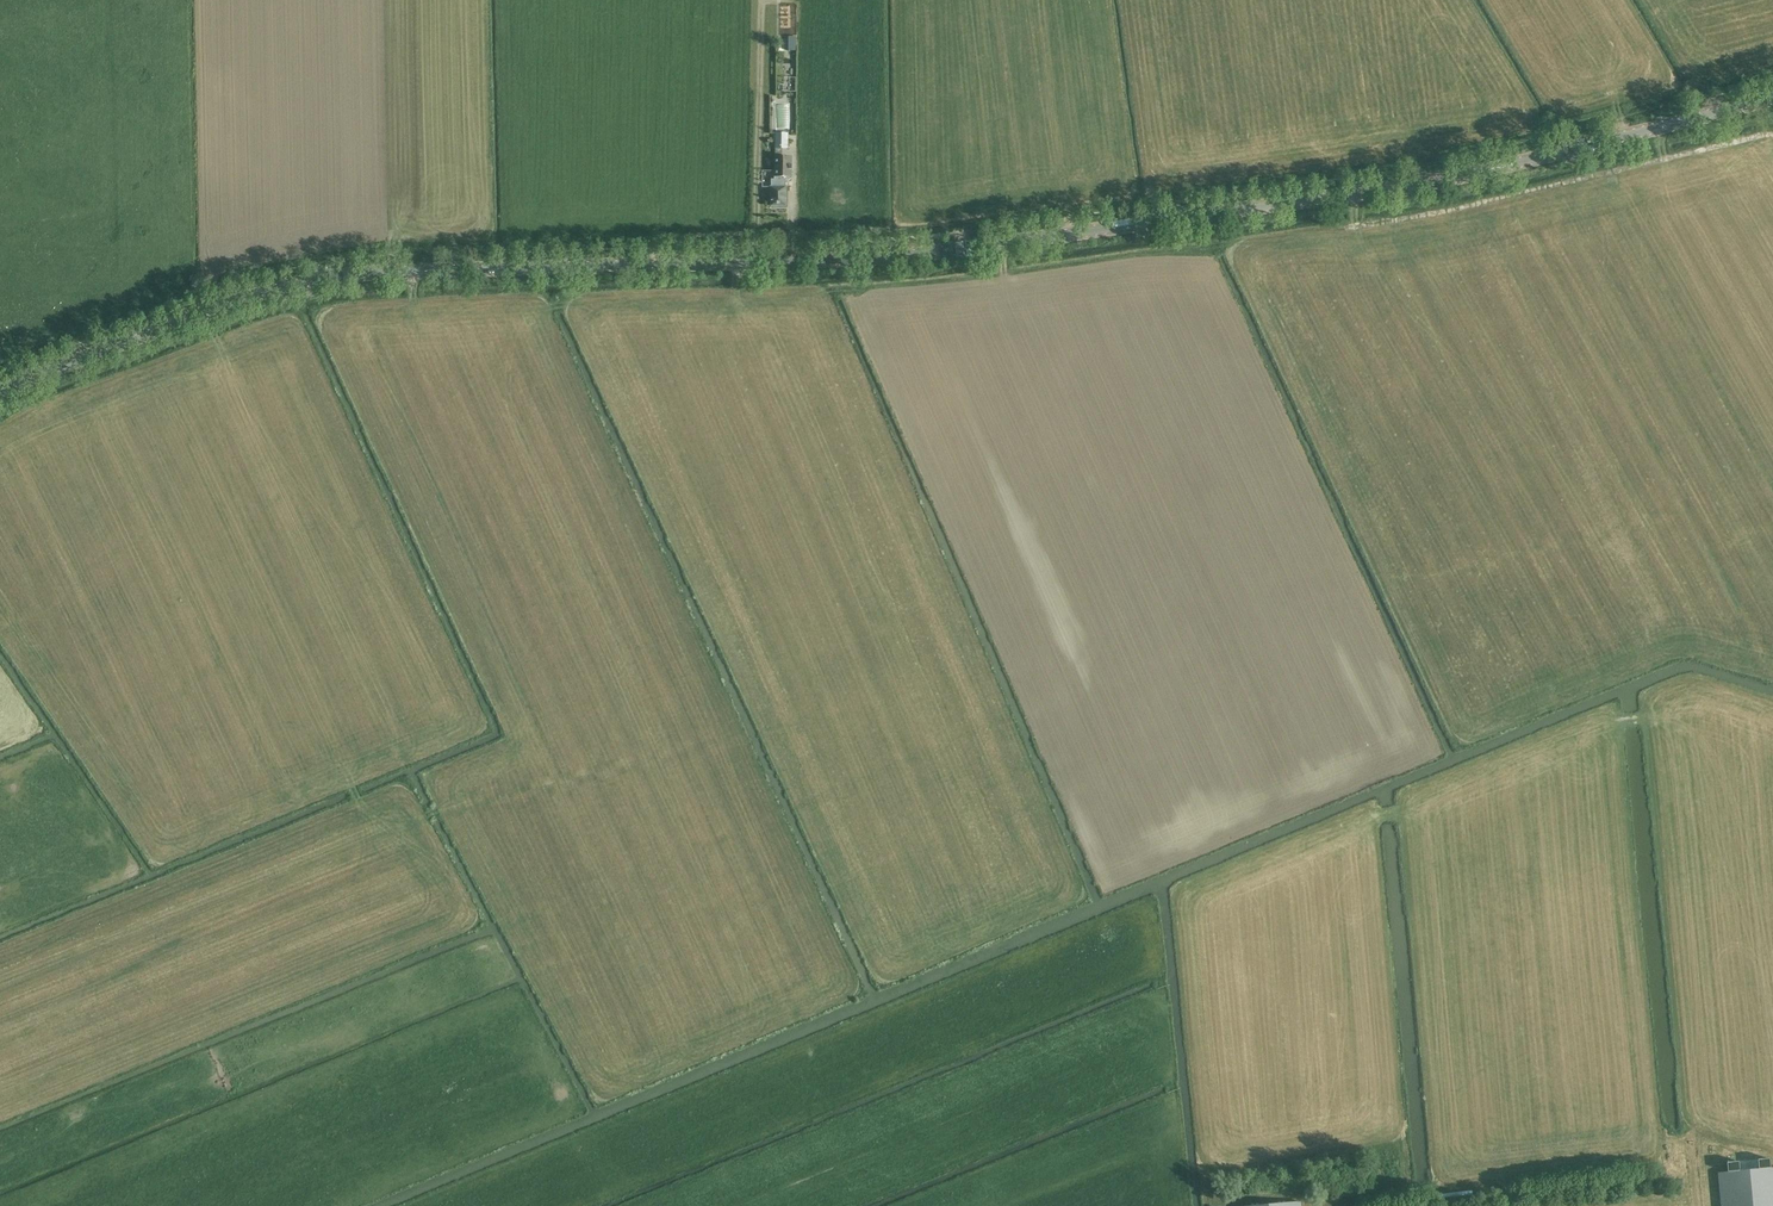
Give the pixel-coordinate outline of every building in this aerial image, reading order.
[(774,157),(774,187),(770,187),(771,206),(786,205),(786,180),(789,180),(791,179),(791,177),(792,177),(792,157),(782,157),(782,148),(788,148),(788,134),(775,134),(775,157),(774,157)] [(1769,1159),(1757,1160),(1758,1170),(1739,1171),(1738,1162),(1726,1163),(1727,1172),(1718,1173),(1721,1205),(1772,1205),(1772,1168),(1770,1169),(1769,1159)] [(1301,1198),(1235,1204),(1236,1205),(1302,1205),(1301,1198)]
